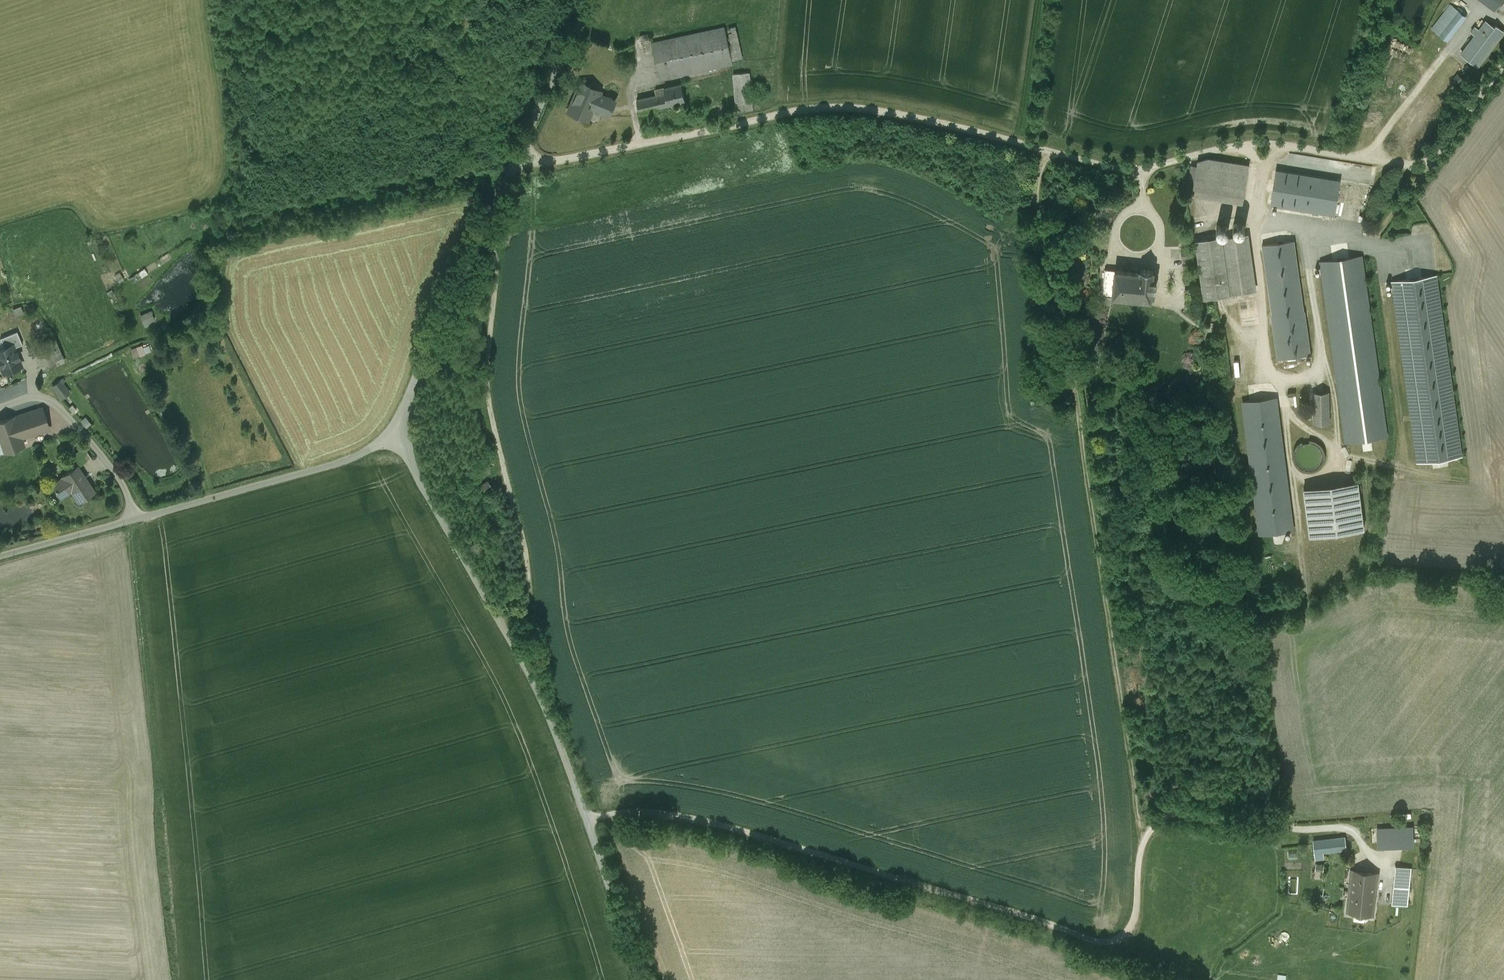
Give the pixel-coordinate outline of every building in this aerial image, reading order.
[(1433,29),(1447,40),(1471,9),(1458,0),(1456,0),(1433,29)] [(1495,9),(1502,0),(1482,0),(1495,9)] [(1479,30),(1475,27),(1471,31),(1476,35),(1462,53),(1478,65),(1502,33),(1486,21),(1479,30)] [(726,30),(655,45),(663,82),(734,66),(726,30)] [(650,36),(642,39),(644,46),(653,44),(650,36)] [(749,75),(734,76),(736,106),(752,105),(749,75)] [(601,93),(580,84),(568,112),(588,121),(593,110),(610,117),(616,103),(599,96),(601,93)] [(682,87),(657,93),(658,98),(661,110),(686,104),(682,87)] [(658,98),(638,103),(641,115),(661,110),(658,98)] [(1226,167),(1206,164),(1201,192),(1221,195),(1226,167)] [(1308,176),(1276,171),(1270,203),(1303,208),(1308,176)] [(1339,181),(1308,176),(1303,208),(1334,213),(1339,181)] [(1245,230),(1246,227),(1245,225),(1244,223),(1242,221),(1239,221),(1237,222),(1234,223),(1233,225),(1233,228),(1233,230),(1235,232),(1237,234),(1239,234),(1242,234),(1244,232),(1245,230)] [(1229,232),(1229,229),(1228,227),(1227,224),(1225,223),(1222,223),(1220,223),(1218,225),(1216,227),(1216,229),(1216,232),(1218,234),(1220,235),(1222,236),(1225,235),(1227,234),(1229,232)] [(1290,230),(1273,232),(1274,243),(1291,241),(1290,230)] [(1222,237),(1222,238),(1230,294),(1253,291),(1245,234),(1222,237)] [(1222,237),(1196,241),(1204,298),(1230,294),(1222,238),(1222,237)] [(1274,243),(1262,245),(1278,358),(1310,354),(1294,240),(1291,241),(1274,243)] [(1348,244),(1333,245),(1333,257),(1349,256),(1348,244)] [(1360,256),(1322,261),(1347,441),(1385,435),(1360,256)] [(1115,270),(1106,269),(1103,296),(1113,297),(1115,270)] [(1140,272),(1115,270),(1113,297),(1151,300),(1151,292),(1155,293),(1156,281),(1153,280),(1154,270),(1140,269),(1140,272)] [(1434,276),(1394,282),(1398,312),(1419,461),(1460,455),(1434,276)] [(155,320),(151,311),(141,315),(144,324),(155,320)] [(13,344),(14,347),(22,344),(17,331),(0,338),(4,347),(13,344)] [(55,340),(33,349),(41,368),(63,359),(55,340)] [(2,374),(22,365),(14,347),(13,344),(4,347),(0,349),(0,368),(2,374)] [(144,345),(134,346),(135,355),(145,354),(144,345)] [(70,393),(61,380),(52,386),(61,398),(70,393)] [(1328,392),(1313,392),(1314,422),(1329,422),(1328,392)] [(1275,397),(1243,401),(1261,534),(1292,530),(1275,397)] [(0,422),(0,444),(3,453),(24,446),(21,438),(48,429),(41,408),(0,422)] [(83,446),(72,453),(79,464),(90,456),(83,446)] [(93,489),(76,466),(62,476),(63,478),(53,485),(59,493),(72,484),(75,489),(72,491),(78,499),(93,489)] [(1358,481),(1304,488),(1310,534),(1364,527),(1358,481)] [(1422,824),(1414,824),(1414,828),(1415,844),(1423,843),(1422,824)] [(1389,829),(1378,829),(1379,845),(1415,844),(1414,828),(1389,829)] [(1344,838),(1312,843),(1314,861),(1323,860),(1322,855),(1346,852),(1344,838)] [(1409,867),(1396,867),(1394,887),(1408,888),(1408,883),(1409,867)] [(1378,874),(1351,871),(1346,910),(1372,914),(1378,874)] [(1290,892),(1299,893),(1299,877),(1290,877),(1290,892)] [(1408,888),(1394,887),(1394,904),(1403,905),(1407,905),(1408,888)]
